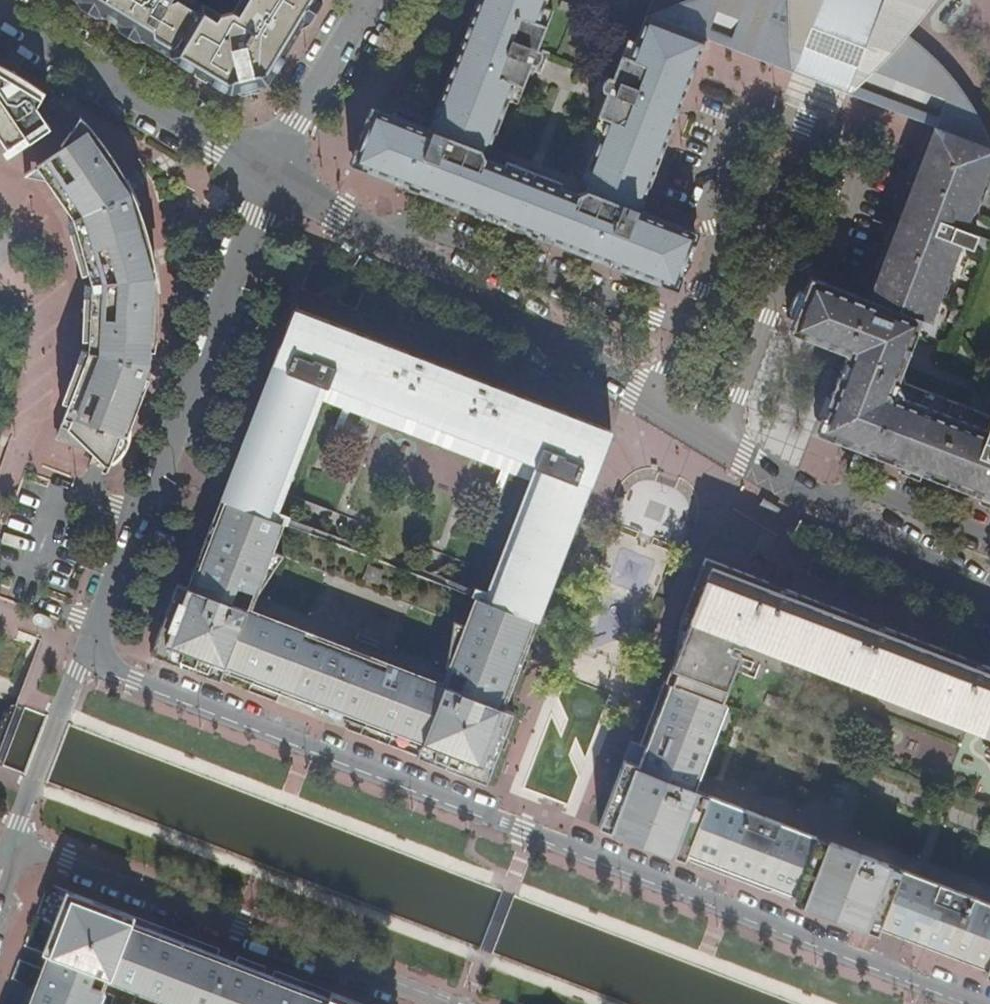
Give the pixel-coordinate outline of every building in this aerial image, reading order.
[(318,0),(240,0),(236,6),(249,15),(240,30),(220,16),(192,0),(75,0),(145,42),(232,95),(233,93),(268,84),(318,0)] [(549,19),(553,9),(545,5),(547,0),(478,0),(467,30),(429,129),(396,116),(380,110),(363,155),(507,210),(514,206),(525,174),(525,168),(507,160),(505,165),(485,158),(483,149),(492,144),(509,99),(518,102),(527,78),(532,64),(539,63),(542,59),(542,50),(538,48),(549,19)] [(666,9),(649,16),(707,39),(794,73),(812,25),(830,33),(827,41),(844,48),(848,39),(864,46),(846,92),(866,99),(915,119),(924,91),(903,84),(912,57),(912,49),(910,40),(904,36),(932,0),(692,0),(666,9)] [(220,16),(240,30),(249,15),(236,6),(232,12),(220,16)] [(531,219),(670,272),(684,233),(682,227),(639,210),(644,198),(651,181),(657,163),(664,147),(673,125),(681,104),(692,76),(702,50),(707,39),(649,16),(636,42),(629,38),(613,78),(607,78),(602,83),(603,91),(607,93),(592,132),(600,135),(583,181),(586,188),(582,191),(577,194),(561,188),(563,182),(545,176),(539,179),(527,211),(531,219)] [(628,27),(610,20),(607,29),(624,36),(628,27)] [(812,25),(794,73),(832,87),(846,92),(864,46),(848,39),(844,48),(827,41),(830,33),(812,25)] [(939,98),(973,111),(972,110),(962,94),(955,84),(942,69),(929,55),(913,42),(910,40),(912,49),(912,57),(903,84),(924,91),(915,119),(932,125),(939,98)] [(36,94),(5,77),(0,79),(0,111),(36,94)] [(36,94),(0,111),(0,125),(14,143),(24,135),(29,141),(50,127),(45,119),(37,107),(42,97),(36,94)] [(989,147),(989,143),(983,130),(973,111),(939,98),(932,125),(989,147)] [(692,230),(682,227),(684,233),(670,272),(531,219),(527,211),(539,179),(545,176),(534,171),(525,168),(525,174),(514,206),(507,210),(363,155),(380,110),(376,108),(372,106),(353,157),(351,164),(513,226),(619,267),(676,289),(678,282),(697,233),(692,230)] [(0,125),(0,139),(7,148),(14,143),(0,125)] [(989,158),(989,147),(932,125),(926,141),(918,163),(910,186),(901,211),(890,241),(880,268),(872,289),(869,297),(825,280),(813,312),(819,328),(858,343),(863,355),(840,416),(845,429),(989,485),(989,422),(983,438),(970,434),(980,411),(900,381),(907,361),(901,357),(905,346),(912,348),(923,319),(932,295),(939,297),(948,271),(951,272),(961,245),(973,249),(979,235),(958,227),(960,222),(963,215),(973,219),(978,203),(976,202),(989,158)] [(109,165),(82,126),(69,150),(64,145),(37,164),(66,207),(87,193),(92,200),(71,215),(79,228),(83,238),(88,252),(90,265),(147,249),(143,234),(133,206),(120,182),(112,187),(102,170),(109,165)] [(29,141),(24,135),(14,143),(7,148),(11,154),(29,141)] [(112,187),(120,182),(109,165),(102,170),(112,187)] [(66,207),(71,215),(92,200),(87,193),(66,207)] [(92,282),(151,275),(150,269),(147,249),(90,265),(92,282)] [(845,429),(840,416),(863,355),(858,343),(819,328),(813,312),(825,280),(817,277),(810,274),(790,325),(788,331),(848,355),(819,428),(817,435),(820,436),(841,444),(847,447),(868,454),(901,467),(919,474),(954,487),(984,498),(989,501),(989,485),(845,429)] [(55,439),(109,461),(144,374),(149,349),(141,349),(142,330),(151,331),(153,301),(151,275),(92,282),(92,322),(90,338),(117,340),(116,348),(98,347),(87,376),(77,383),(55,439)] [(930,322),(939,297),(932,295),(923,319),(930,322)] [(428,361),(420,357),(395,348),(388,353),(378,349),(376,340),(368,337),(361,343),(351,339),(350,331),(342,328),(336,333),(325,329),(322,320),(292,308),(286,323),(284,329),(291,331),(285,344),(279,341),(276,351),(273,358),(287,363),(284,371),(343,395),(573,482),(577,474),(592,479),(599,463),(592,460),(596,448),(603,451),(611,430),(582,419),(574,424),(563,419),(561,411),(555,408),(547,413),(537,410),(536,401),(528,398),(521,403),(510,400),(508,391),(500,388),(475,378),(469,383),(457,380),(455,371),(448,368),(440,373),(429,369),(428,361)] [(291,331),(284,329),(279,341),(285,344),(291,331)] [(141,349),(149,349),(150,345),(151,331),(142,330),(141,349)] [(89,348),(77,383),(87,376),(98,347),(116,348),(117,340),(90,338),(89,348)] [(907,361),(912,348),(905,346),(901,357),(907,361)] [(287,363),(273,358),(270,365),(284,371),(287,363)] [(548,486),(584,500),(589,488),(573,482),(343,395),(284,371),(270,365),(266,378),(287,386),(283,398),(309,408),(313,397),(379,422),(471,457),(534,481),(530,493),(543,497),(548,486)] [(287,386),(266,378),(243,438),(230,474),(253,483),(244,507),(280,521),(287,523),(289,517),(271,509),(309,408),(283,398),(287,386)] [(989,422),(989,415),(980,411),(970,434),(983,438),(989,422)] [(592,460),(599,463),(603,451),(596,448),(592,460)] [(221,498),(242,506),(244,507),(253,483),(230,474),(221,498)] [(573,482),(589,488),(592,479),(577,474),(573,482)] [(481,598),(538,620),(584,500),(548,486),(543,497),(530,493),(491,593),(474,586),(471,594),(476,596),(481,598)] [(190,579),(187,588),(192,591),(214,530),(230,535),(242,506),(221,498),(190,579)] [(209,666),(224,670),(226,664),(282,686),(300,638),(244,618),(247,611),(228,604),(236,587),(253,594),(269,551),(280,521),(244,507),(242,506),(230,535),(214,530),(192,591),(187,588),(159,658),(205,676),(209,666)] [(269,551),(253,594),(256,595),(282,555),(269,551)] [(989,671),(989,670),(989,667),(978,663),(976,667),(972,666),(973,664),(894,634),(894,630),(886,627),(875,631),(873,627),(796,597),(796,592),(786,588),(780,594),(774,593),(775,589),(711,564),(670,668),(676,671),(672,683),(720,701),(739,654),(731,651),(732,646),(742,649),(744,643),(814,668),(816,662),(830,668),(827,675),(911,707),(914,700),(929,706),(926,713),(989,737),(989,671)] [(475,616),(481,598),(476,596),(469,614),(475,616)] [(492,769),(498,755),(490,752),(501,725),(509,728),(515,714),(503,708),(507,700),(538,620),(481,598),(475,616),(469,614),(465,625),(449,668),(465,674),(459,692),(443,686),(441,691),(384,670),(325,648),(322,653),(321,662),(324,664),(312,698),(422,739),(419,746),(433,751),(429,763),(463,776),(476,781),(481,766),(492,769)] [(244,618),(300,638),(303,632),(247,611),(244,618)] [(445,666),(449,668),(465,625),(453,620),(445,666)] [(224,670),(419,746),(422,739),(312,698),(324,664),(321,662),(322,653),(325,648),(300,638),(282,686),(226,664),(224,670)] [(386,664),(384,670),(441,691),(443,686),(386,664)] [(220,681),(224,670),(209,666),(205,676),(220,681)] [(727,704),(720,701),(672,683),(665,680),(638,746),(646,749),(653,751),(645,768),(639,765),(625,760),(619,775),(608,803),(598,826),(683,858),(685,852),(763,882),(770,862),(800,874),(792,893),(790,899),(826,913),(874,932),(897,871),(886,866),(887,863),(831,841),(829,844),(817,839),(817,835),(747,809),(745,812),(707,797),(705,801),(691,796),(694,789),(674,780),(681,762),(702,770),(708,753),(704,752),(718,720),(721,721),(727,704)] [(498,755),(498,753),(509,728),(501,725),(490,752),(498,755)] [(414,757),(429,763),(433,751),(419,746),(414,757)] [(653,751),(646,749),(639,765),(645,768),(653,751)] [(694,789),(702,770),(681,762),(674,780),(694,789)] [(486,785),(487,781),(492,769),(481,766),(476,781),(486,785)] [(763,882),(792,893),(800,874),(770,862),(763,882)] [(901,869),(900,872),(897,871),(874,932),(877,933),(880,926),(986,968),(984,975),(989,977),(989,907),(978,903),(979,899),(901,869)] [(66,889),(61,901),(67,903),(72,891),(66,889)] [(92,899),(72,891),(67,903),(61,901),(52,925),(58,926),(48,954),(55,956),(42,989),(36,986),(34,990),(29,1003),(99,1003),(104,991),(88,985),(94,972),(165,999),(163,1003),(349,1003),(328,996),(326,1000),(234,965),(130,925),(131,921),(90,905),(92,899)] [(90,905),(131,921),(133,914),(92,899),(90,905)] [(330,990),(325,987),(206,942),(133,914),(131,921),(130,925),(234,965),(326,1000),(328,996),(330,990)] [(41,951),(48,954),(58,926),(52,925),(41,951)] [(48,954),(36,986),(42,989),(55,956),(48,954)] [(328,996),(349,1003),(368,1003),(330,990),(328,996)]
